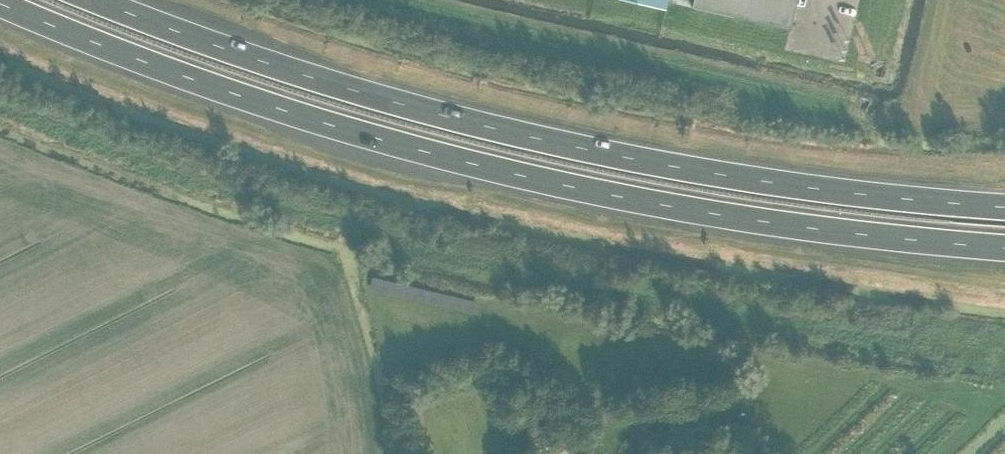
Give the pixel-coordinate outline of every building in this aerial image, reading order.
[(668,0),(628,0),(666,9),(668,0)]
